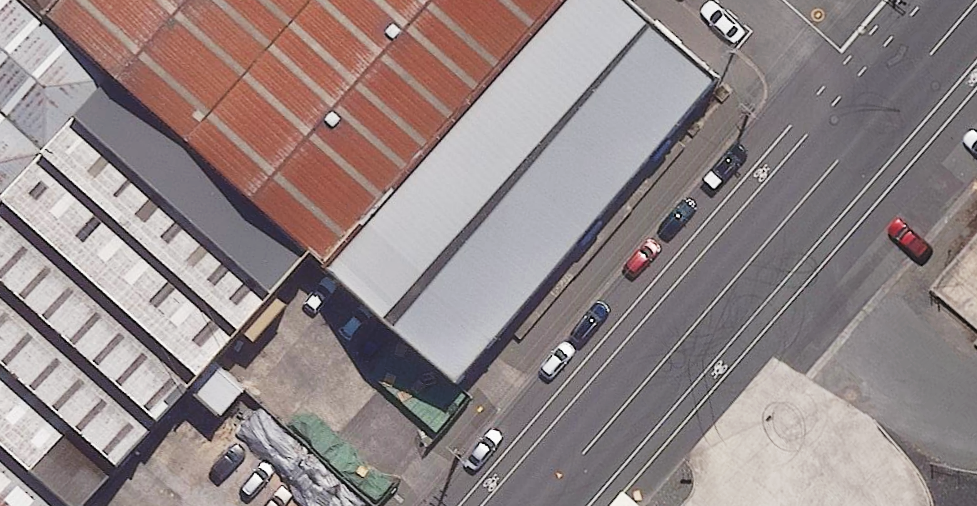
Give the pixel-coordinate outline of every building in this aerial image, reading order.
[(126,69),(60,10),(49,0),(0,0),(0,207),(126,69)] [(60,10),(69,0),(49,0),(60,10)] [(60,10),(126,69),(316,241),(339,260),(574,0),(69,0),(60,10)] [(339,260),(470,378),(740,78),(653,0),(574,0),(339,260)] [(126,69),(0,207),(0,342),(124,455),(316,241),(126,69)] [(0,342),(0,505),(182,505),(124,455),(0,342)] [(363,503),(361,498),(357,494),(352,492),(347,491),(342,492),(337,495),(334,499),(332,503),(332,505),(363,505),(363,503)]
